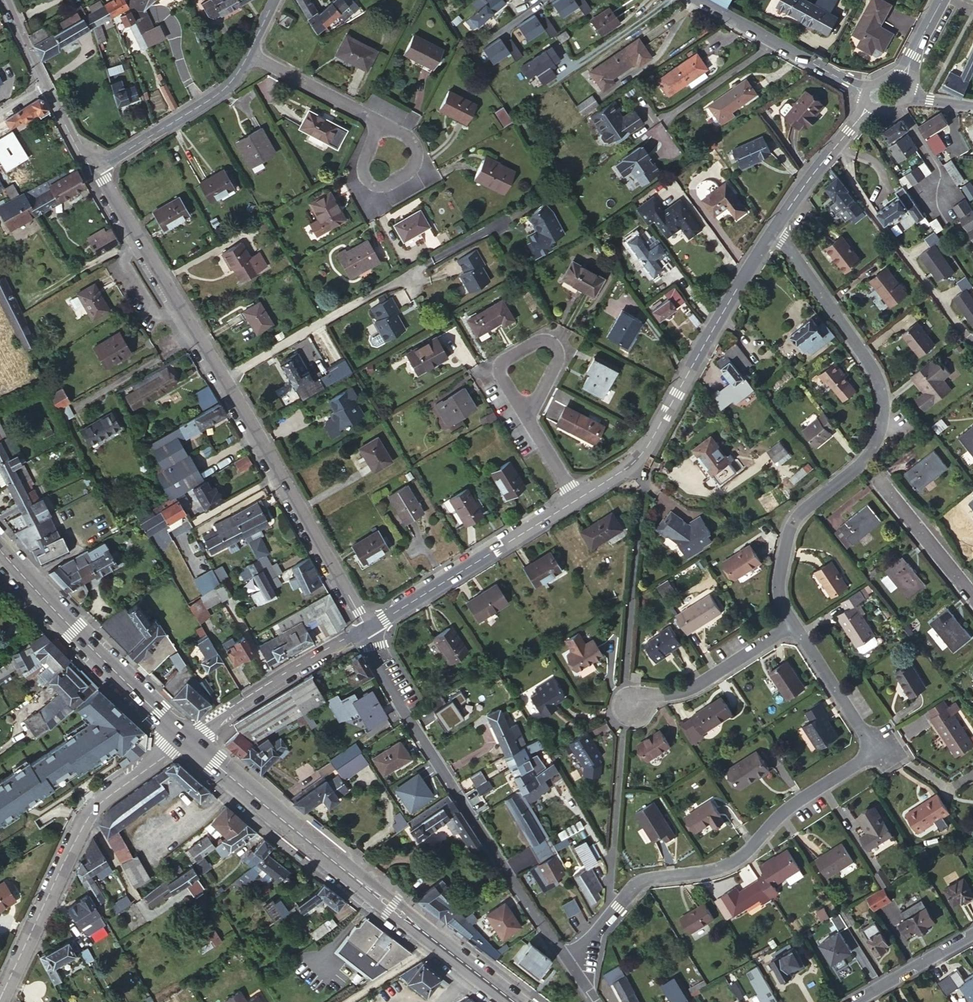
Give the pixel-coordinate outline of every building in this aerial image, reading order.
[(104,4),(111,16),(113,16),(118,12),(122,20),(124,25),(129,23),(141,49),(147,45),(140,32),(123,0),(111,0),(104,4)] [(123,0),(140,32),(152,26),(145,11),(149,3),(152,0),(123,0)] [(201,3),(209,16),(216,18),(241,3),(239,0),(207,0),(201,3)] [(298,6),(315,32),(324,24),(317,13),(309,0),(306,0),(298,6)] [(329,3),(337,13),(340,17),(343,20),(358,7),(351,0),(333,0),(329,3)] [(464,21),(472,30),(503,2),(502,0),(481,0),(476,5),(478,9),(464,21)] [(585,0),(551,0),(561,15),(578,4),(584,13),(591,8),(585,0)] [(777,5),(828,33),(837,16),(829,12),(815,4),(808,0),(780,0),(777,5)] [(815,4),(829,12),(835,0),(817,0),(815,4)] [(852,33),(861,38),(857,45),(871,53),(875,45),(883,50),(893,32),(877,24),(879,19),(882,21),(890,4),(886,2),(883,0),(870,0),(852,33)] [(317,13),(324,24),(328,21),(337,13),(329,3),(321,10),(317,13)] [(85,15),(92,27),(97,43),(106,40),(99,24),(111,16),(104,4),(85,15)] [(600,34),(615,24),(613,21),(616,19),(609,8),(591,20),(600,34)] [(517,22),(527,37),(543,27),(550,36),(557,32),(545,13),(539,18),(534,11),(517,22)] [(113,16),(115,23),(122,20),(118,12),(113,16)] [(43,26),(28,34),(40,59),(57,50),(59,45),(92,27),(85,15),(80,18),(76,13),(69,17),(72,23),(49,36),(43,26)] [(337,13),(328,21),(332,25),(340,17),(337,13)] [(281,14),(278,22),(286,26),(290,18),(281,14)] [(152,26),(140,32),(147,45),(164,37),(157,24),(152,26)] [(564,31),(556,36),(560,43),(568,37),(564,31)] [(412,34),(403,52),(430,67),(440,48),(412,34)] [(344,45),(338,55),(365,69),(375,50),(344,35),(340,43),(344,45)] [(637,38),(589,71),(602,90),(613,82),(610,78),(636,61),(638,65),(650,57),(637,38)] [(335,53),(338,55),(344,45),(340,43),(335,53)] [(557,74),(552,66),(562,60),(552,43),(518,63),(527,78),(536,73),(542,83),(557,74)] [(875,45),(871,53),(877,56),(881,53),(883,50),(875,45)] [(962,96),(972,72),(972,49),(959,76),(949,72),(942,87),(962,96)] [(486,53),(475,60),(486,77),(497,69),(486,53)] [(699,67),(703,64),(695,53),(656,80),(666,95),(685,82),(702,71),(699,67)] [(117,70),(115,65),(105,68),(107,73),(117,70)] [(107,73),(117,104),(137,98),(133,86),(124,89),(117,70),(107,73)] [(705,76),(702,71),(685,82),(689,87),(705,76)] [(746,79),(709,104),(721,122),(734,113),(732,110),(756,94),(746,79)] [(166,83),(160,86),(172,108),(178,105),(166,83)] [(448,90),(439,108),(450,115),(451,114),(465,120),(473,103),(448,90)] [(804,122),(807,125),(814,116),(823,105),(805,91),(784,117),(799,129),(804,122)] [(590,95),(576,106),(582,115),(597,104),(590,95)] [(7,124),(10,128),(22,120),(23,122),(37,114),(40,118),(49,112),(42,100),(37,98),(0,122),(0,129),(7,124)] [(614,98),(592,114),(599,124),(601,123),(605,127),(603,131),(601,132),(600,135),(604,140),(607,141),(609,140),(610,141),(614,138),(623,132),(626,130),(629,128),(630,131),(644,122),(634,109),(622,117),(617,110),(620,108),(614,98)] [(501,106),(493,111),(503,125),(511,120),(501,106)] [(307,110),(298,127),(327,142),(336,125),(307,110)] [(941,129),(939,126),(946,122),(939,112),(919,125),(937,153),(946,147),(936,132),(941,129)] [(522,114),(518,117),(524,127),(529,124),(522,114)] [(814,116),(807,125),(809,127),(816,118),(814,116)] [(908,128),(901,118),(881,131),(888,142),(908,128)] [(245,139),(237,144),(249,165),(273,152),(259,127),(246,134),(250,140),(247,141),(245,139)] [(623,132),(614,138),(617,142),(626,136),(623,132)] [(755,132),(730,150),(742,168),(755,158),(754,156),(766,147),(755,132)] [(235,141),(237,144),(245,139),(247,141),(250,140),(246,134),(235,141)] [(907,134),(897,140),(908,156),(917,149),(907,134)] [(908,156),(897,140),(888,146),(898,162),(908,156)] [(684,154),(689,162),(701,153),(696,145),(684,154)] [(635,176),(641,185),(639,186),(645,193),(660,182),(656,176),(658,174),(657,173),(658,173),(657,171),(658,170),(654,164),(653,165),(651,164),(646,158),(649,156),(641,147),(639,148),(639,147),(621,158),(622,160),(615,165),(622,175),(629,170),(634,176),(635,176)] [(490,162),(482,158),(473,178),(502,192),(513,171),(497,163),(498,161),(492,159),(490,162)] [(950,160),(943,164),(956,185),(963,180),(950,160)] [(75,169),(75,162),(23,192),(26,198),(75,169)] [(931,173),(924,162),(899,179),(906,189),(931,173)] [(827,171),(825,174),(831,182),(837,176),(830,167),(827,171)] [(84,184),(75,169),(26,198),(35,213),(84,184)] [(210,175),(198,182),(209,201),(232,187),(223,171),(211,177),(210,175)] [(840,214),(845,220),(849,217),(851,219),(863,210),(837,176),(831,182),(824,186),(835,200),(828,206),(837,217),(840,214)] [(970,180),(960,186),(969,200),(972,198),(972,186),(970,180)] [(9,199),(3,188),(0,182),(0,196),(1,198),(0,199),(0,204),(9,199)] [(11,183),(3,188),(9,199),(17,194),(11,183)] [(727,184),(703,202),(716,219),(729,210),(737,220),(747,212),(727,184)] [(899,196),(877,212),(885,224),(907,208),(916,221),(924,216),(903,187),(896,191),(899,196)] [(334,208),(337,206),(328,191),(308,202),(317,218),(309,222),(316,234),(324,229),(341,220),(334,208)] [(0,204),(0,213),(8,228),(35,213),(26,198),(23,192),(17,194),(9,199),(0,204)] [(177,196),(152,211),(162,228),(187,213),(177,196)] [(654,197),(637,210),(648,225),(655,220),(668,238),(678,230),(678,229),(681,227),(689,238),(702,229),(681,200),(665,212),(654,197)] [(972,212),(972,210),(965,198),(952,206),(961,219),(972,212)] [(549,210),(542,203),(527,217),(533,223),(533,224),(531,226),(534,231),(526,236),(529,242),(526,244),(533,258),(550,249),(546,243),(562,234),(549,210)] [(344,218),(337,206),(334,208),(341,220),(344,218)] [(418,209),(393,224),(402,240),(428,226),(418,209)] [(863,210),(851,219),(853,222),(865,213),(863,210)] [(972,230),(972,212),(961,219),(969,232),(972,230)] [(929,222),(935,233),(943,228),(936,218),(929,222)] [(863,243),(872,238),(860,221),(852,227),(863,243)] [(655,255),(665,249),(654,235),(649,239),(645,234),(639,225),(622,237),(635,254),(634,257),(638,262),(640,263),(649,274),(662,265),(655,255)] [(117,242),(109,228),(88,241),(96,255),(117,242)] [(650,229),(645,234),(649,239),(654,235),(650,229)] [(939,283),(953,273),(935,246),(941,241),(935,233),(934,231),(923,239),(930,247),(919,255),(931,272),(939,283)] [(859,260),(840,236),(826,247),(844,271),(859,260)] [(344,249),(335,254),(349,277),(378,260),(365,239),(350,248),(351,250),(346,253),(344,249)] [(229,268),(232,267),(234,266),(237,269),(234,271),(239,280),(265,265),(257,251),(249,256),(240,241),(221,252),(229,268)] [(476,248),(458,259),(464,270),(459,274),(469,291),(490,279),(484,270),(483,271),(481,266),(485,263),(476,248)] [(571,261),(561,277),(592,294),(601,278),(571,261)] [(905,294),(885,269),(870,280),(890,305),(905,294)] [(0,279),(0,300),(10,319),(20,314),(3,277),(0,279)] [(967,291),(972,287),(966,277),(956,283),(963,292),(954,298),(969,319),(972,324),(972,300),(967,291)] [(77,295),(69,299),(74,308),(82,304),(91,319),(107,309),(93,284),(76,293),(77,295)] [(673,286),(663,294),(666,298),(650,310),(657,319),(665,313),(667,316),(670,316),(673,314),(673,312),(671,309),(683,300),(673,286)] [(390,297),(370,308),(376,319),(373,322),(373,325),(377,332),(380,332),(385,341),(404,329),(398,319),(394,315),(398,312),(390,297)] [(501,299),(467,319),(476,334),(500,320),(502,324),(512,319),(501,299)] [(258,301),(242,311),(255,332),(271,322),(258,301)] [(619,310),(606,335),(624,344),(630,334),(632,336),(640,322),(619,310)] [(692,312),(686,316),(694,328),(700,323),(692,312)] [(20,314),(10,319),(24,346),(33,341),(20,314)] [(811,354),(834,336),(823,323),(817,327),(810,318),(790,334),(797,344),(796,345),(802,352),(806,348),(811,354)] [(933,345),(916,324),(902,335),(919,356),(933,345)] [(118,331),(92,346),(105,367),(130,352),(118,331)] [(274,335),(277,341),(283,336),(280,331),(274,335)] [(373,346),(375,346),(385,341),(380,332),(370,338),(370,340),(373,346)] [(434,338),(407,354),(416,369),(431,361),(432,364),(444,356),(434,338)] [(724,351),(726,354),(737,367),(747,359),(734,343),(724,351)] [(297,351),(278,363),(293,388),(311,377),(297,351)] [(733,400),(736,403),(753,389),(759,396),(747,380),(741,372),(737,367),(726,354),(717,361),(733,382),(725,388),(733,400)] [(589,379),(586,377),(582,386),(602,397),(616,369),(593,357),(586,371),(589,373),(591,374),(589,379)] [(938,364),(934,357),(912,375),(925,392),(924,393),(915,400),(924,411),(950,390),(942,380),(950,374),(940,362),(938,364)] [(351,371),(344,358),(327,367),(335,380),(351,371)] [(747,359),(737,367),(741,372),(744,370),(751,364),(747,359)] [(841,375),(844,374),(834,363),(818,375),(822,381),(825,378),(826,381),(842,399),(853,390),(844,378),(841,375)] [(176,382),(167,366),(149,377),(148,376),(138,382),(140,387),(135,390),(127,395),(134,406),(176,382)] [(741,372),(747,380),(750,378),(744,370),(741,372)] [(912,375),(911,376),(924,393),(925,392),(912,375)] [(138,382),(132,385),(135,390),(140,387),(138,382)] [(206,384),(191,393),(201,409),(215,400),(206,384)] [(61,387),(49,394),(56,408),(68,401),(61,387)] [(441,400),(433,404),(446,425),(474,407),(462,388),(446,397),(447,399),(442,402),(441,400)] [(725,388),(720,392),(729,404),(733,400),(725,388)] [(344,390),(325,401),(331,411),(333,409),(335,414),(331,416),(324,420),(321,423),(330,437),(338,433),(341,431),(339,427),(362,413),(353,398),(350,399),(344,390)] [(718,390),(710,396),(721,410),(729,404),(720,392),(718,390)] [(556,393),(553,399),(561,401),(563,396),(556,393)] [(178,440),(224,414),(217,402),(144,445),(148,452),(151,450),(176,436),(178,440)] [(482,425),(496,417),(492,411),(478,419),(482,425)] [(110,412),(79,430),(88,445),(118,427),(110,412)] [(576,412),(567,429),(593,443),(602,425),(576,412)] [(835,426),(823,413),(802,430),(816,448),(831,435),(828,431),(835,426)] [(46,417),(36,421),(43,436),(53,432),(46,417)] [(945,423),(941,418),(931,425),(935,431),(945,423)] [(958,437),(972,456),(972,425),(958,437)] [(11,434),(6,437),(9,443),(11,448),(17,445),(11,434)] [(176,436),(151,450),(162,468),(187,454),(178,440),(176,436)] [(692,449),(712,474),(713,474),(720,483),(736,471),(729,462),(733,459),(729,454),(726,456),(710,436),(692,449)] [(1,439),(0,439),(0,441),(3,446),(9,443),(6,437),(5,437),(1,439)] [(376,437),(358,448),(362,456),(364,455),(373,470),(390,460),(376,437)] [(8,457),(3,446),(0,441),(0,461),(8,457)] [(779,442),(766,451),(774,461),(786,452),(779,442)] [(9,443),(3,446),(8,457),(14,454),(11,448),(9,443)] [(0,461),(0,473),(5,483),(17,477),(13,467),(20,463),(25,461),(17,445),(11,448),(14,454),(8,457),(0,461)] [(946,468),(932,450),(904,473),(918,490),(946,468)] [(162,468),(155,473),(168,498),(173,496),(180,492),(202,479),(187,454),(162,468)] [(246,456),(235,462),(240,471),(251,465),(246,456)] [(508,461),(490,472),(505,498),(524,487),(508,461)] [(812,468),(808,462),(794,473),(798,479),(812,468)] [(17,477),(5,483),(10,492),(15,502),(28,495),(26,491),(32,488),(20,463),(13,467),(17,477)] [(205,480),(192,487),(195,493),(193,495),(195,499),(199,498),(205,509),(222,499),(214,485),(209,488),(205,480)] [(416,506),(415,503),(404,485),(388,495),(405,523),(421,514),(416,506)] [(18,507),(21,513),(32,507),(29,502),(37,497),(32,488),(26,491),(28,495),(15,502),(18,507)] [(92,510),(103,504),(95,489),(84,494),(92,510)] [(449,499),(442,502),(448,513),(455,509),(464,525),(482,514),(466,489),(449,499)] [(177,501),(183,498),(180,492),(173,496),(176,499),(177,501)] [(27,523),(48,512),(40,496),(37,497),(29,502),(32,507),(21,513),(24,518),(27,524),(27,523)] [(156,505),(167,523),(180,515),(184,513),(177,501),(176,499),(173,496),(168,498),(156,505)] [(177,501),(184,513),(190,509),(183,498),(177,501)] [(264,508),(259,499),(255,501),(260,510),(264,508)] [(260,510),(255,501),(231,514),(242,535),(255,559),(264,554),(265,553),(256,537),(250,540),(246,533),(256,527),(267,521),(260,510)] [(838,526),(840,528),(851,542),(852,544),(881,521),(866,504),(838,526)] [(156,505),(137,516),(148,534),(167,523),(156,505)] [(700,514),(686,522),(681,519),(682,517),(671,509),(666,515),(664,516),(657,526),(667,533),(668,532),(677,539),(685,554),(701,546),(702,543),(710,539),(707,533),(710,531),(700,514)] [(34,538),(56,528),(48,512),(27,523),(27,524),(30,530),(34,538)] [(622,528),(613,513),(582,532),(591,547),(622,528)] [(242,535),(231,514),(213,524),(216,528),(202,536),(203,538),(203,539),(210,552),(226,544),(231,552),(240,548),(235,539),(242,535)] [(180,515),(167,523),(170,528),(181,522),(181,519),(180,515)] [(31,539),(34,538),(30,530),(27,524),(24,526),(31,539)] [(260,534),(256,527),(246,533),(250,540),(256,537),(260,534)] [(32,552),(33,555),(36,554),(40,561),(67,547),(60,534),(59,534),(56,528),(34,538),(38,545),(31,548),(32,552)] [(851,542),(840,528),(834,533),(845,546),(851,542)] [(376,530),(351,545),(362,563),(387,548),(376,530)] [(106,545),(102,540),(87,549),(92,558),(87,561),(88,563),(78,570),(83,581),(93,575),(94,576),(104,570),(116,563),(115,562),(122,559),(115,547),(109,551),(106,545)] [(758,562),(748,546),(723,562),(733,578),(758,562)] [(181,558),(176,547),(170,551),(175,561),(181,558)] [(92,558),(87,549),(76,555),(58,564),(47,572),(53,577),(62,587),(71,579),(67,575),(78,570),(88,563),(87,561),(92,558)] [(210,567),(203,551),(185,558),(192,575),(210,567)] [(559,570),(548,552),(523,568),(534,586),(559,570)] [(275,575),(281,572),(274,562),(270,564),(264,554),(255,559),(267,580),(275,575)] [(884,570),(887,574),(897,586),(908,598),(925,585),(902,556),(884,570)] [(320,584),(307,558),(290,567),(293,573),(302,590),(303,593),(320,584)] [(246,565),(238,571),(242,577),(250,573),(259,588),(251,594),(257,605),(275,596),(274,593),(271,589),(267,580),(255,559),(247,564),(246,565)] [(838,573),(831,562),(816,571),(831,596),(845,587),(837,574),(838,573)] [(221,565),(213,570),(219,582),(227,578),(221,565)] [(76,585),(83,581),(78,570),(67,575),(71,579),(62,587),(69,594),(76,587),(76,585)] [(217,585),(219,583),(212,570),(193,580),(201,594),(203,593),(217,585)] [(302,590),(293,573),(286,577),(295,594),(302,590)] [(897,586),(887,574),(881,579),(891,591),(897,586)] [(275,575),(267,580),(271,589),(280,584),(275,575)] [(88,589),(83,581),(76,585),(76,587),(69,594),(79,604),(88,589)] [(201,594),(199,595),(200,598),(202,601),(217,593),(221,599),(229,595),(222,582),(219,583),(217,585),(203,593),(201,594)] [(506,603),(495,584),(466,602),(477,621),(506,603)] [(861,650),(862,652),(875,644),(874,642),(876,640),(855,605),(864,599),(858,588),(840,599),(846,610),(840,614),(851,631),(847,633),(855,646),(859,651),(861,650)] [(328,592),(327,593),(311,603),(314,608),(319,616),(321,621),(328,633),(345,623),(328,592)] [(200,598),(188,605),(198,622),(209,616),(205,608),(221,599),(217,593),(202,601),(200,598)] [(709,595),(675,616),(686,633),(720,612),(709,595)] [(126,609),(124,606),(99,624),(113,638),(126,651),(156,622),(153,617),(154,616),(142,598),(126,609)] [(314,608),(311,603),(276,622),(281,631),(294,624),(301,620),(303,624),(314,618),(317,623),(321,621),(319,616),(314,608)] [(970,637),(947,608),(929,622),(953,651),(970,637)] [(836,616),(847,633),(851,631),(840,614),(836,616)] [(303,624),(306,629),(312,625),(317,623),(314,618),(303,624)] [(282,633),(292,650),(299,646),(301,649),(313,642),(311,639),(306,629),(303,624),(301,620),(294,624),(281,631),(282,633)] [(157,621),(156,622),(126,651),(136,661),(137,662),(156,641),(165,632),(157,621)] [(324,635),(328,633),(321,621),(317,623),(324,635)] [(204,632),(200,626),(195,629),(198,636),(204,632)] [(664,653),(670,650),(680,644),(669,626),(659,632),(660,634),(645,643),(656,662),(665,655),(664,653)] [(455,641),(447,629),(433,639),(449,663),(466,652),(458,639),(455,641)] [(176,649),(165,632),(156,641),(165,655),(168,653),(176,649)] [(564,639),(566,641),(578,634),(577,632),(564,639)] [(282,633),(257,646),(267,664),(292,650),(282,633)] [(56,648),(43,634),(28,643),(25,646),(9,656),(11,661),(15,669),(19,667),(22,672),(40,660),(45,666),(37,673),(37,677),(44,683),(47,679),(64,663),(67,660),(56,648)] [(206,670),(221,660),(205,634),(198,639),(203,648),(200,650),(203,658),(200,661),(206,670)] [(600,655),(592,639),(583,644),(578,634),(566,641),(571,651),(566,654),(575,670),(600,655)] [(242,658),(252,652),(246,641),(243,636),(224,647),(232,661),(240,655),(242,658)] [(156,641),(137,662),(148,672),(164,656),(165,655),(156,641)] [(184,645),(177,650),(190,671),(191,673),(192,674),(196,672),(188,659),(191,657),(184,645)] [(177,650),(176,649),(168,653),(178,669),(182,675),(190,671),(177,650)] [(349,686),(371,674),(359,653),(350,658),(355,667),(357,670),(354,672),(345,677),(349,686)] [(11,661),(0,667),(0,678),(1,677),(9,673),(15,669),(11,661)] [(803,687),(786,661),(769,672),(786,698),(803,687)] [(42,719),(51,727),(75,706),(88,694),(95,688),(79,671),(76,674),(70,668),(64,663),(47,679),(59,692),(38,711),(42,719)] [(924,687),(910,663),(895,672),(910,696),(924,687)] [(178,669),(161,686),(163,688),(171,695),(185,679),(182,675),(178,669)] [(185,679),(191,673),(190,671),(182,675),(185,679)] [(9,673),(1,677),(4,683),(12,678),(9,673)] [(194,688),(209,701),(192,674),(191,673),(185,679),(194,688)] [(310,680),(310,675),(307,677),(303,679),(301,685),(289,692),(288,697),(273,706),(266,705),(250,715),(249,722),(237,730),(250,742),(254,741),(267,733),(274,729),(284,723),(300,714),(306,711),(324,701),(321,696),(312,679),(310,680)] [(548,706),(552,703),(563,696),(552,678),(534,690),(537,693),(529,698),(538,712),(541,710),(543,714),(550,709),(548,706)] [(173,698),(180,704),(194,688),(185,679),(171,695),(173,698)] [(52,786),(49,782),(73,766),(76,771),(82,767),(82,768),(90,763),(89,763),(114,746),(129,761),(142,752),(143,735),(143,734),(136,727),(116,707),(101,693),(95,688),(88,694),(75,706),(86,718),(88,721),(62,739),(64,741),(28,765),(27,762),(10,773),(10,774),(1,780),(1,779),(0,780),(0,820),(15,810),(15,811),(23,806),(22,805),(38,795),(46,790),(52,786)] [(180,704),(195,717),(209,701),(194,688),(180,704)] [(370,689),(366,692),(366,693),(362,695),(363,697),(355,702),(354,702),(360,713),(368,726),(384,716),(373,697),(374,697),(370,689)] [(439,694),(427,702),(433,710),(435,709),(440,715),(436,718),(443,730),(463,716),(455,705),(465,698),(459,689),(449,696),(450,697),(444,701),(439,694)] [(321,696),(324,701),(327,699),(333,695),(330,691),(321,696)] [(333,695),(327,699),(338,719),(349,716),(350,718),(356,715),(355,714),(360,713),(354,702),(355,702),(351,696),(346,698),(340,701),(341,702),(340,702),(335,694),(333,695)] [(692,718),(683,723),(693,739),(702,733),(732,713),(721,697),(691,716),(692,718)] [(943,699),(930,707),(934,715),(948,706),(943,699)] [(829,719),(818,702),(805,710),(810,720),(803,725),(817,749),(838,737),(828,720),(829,719)] [(953,703),(948,706),(956,719),(961,716),(953,703)] [(956,719),(948,706),(934,715),(951,741),(947,744),(955,756),(972,744),(972,743),(969,739),(956,719)] [(506,707),(499,711),(508,729),(515,725),(506,707)] [(508,729),(499,711),(498,710),(486,715),(489,722),(499,744),(504,755),(517,748),(517,749),(521,747),(524,746),(522,741),(520,737),(515,725),(508,729)] [(47,727),(49,729),(51,727),(42,719),(38,711),(35,713),(24,720),(34,735),(47,727)] [(313,722),(306,711),(300,714),(308,725),(313,722)] [(951,741),(934,715),(930,717),(947,744),(951,741)] [(499,744),(489,722),(487,723),(497,745),(499,744)] [(286,727),(284,723),(274,729),(276,733),(286,727)] [(683,723),(679,725),(691,744),(704,736),(702,733),(693,739),(683,723)] [(230,748),(239,756),(250,742),(237,730),(224,743),(230,748)] [(585,731),(568,743),(583,767),(582,775),(599,777),(600,765),(596,759),(600,756),(585,731)] [(669,746),(659,731),(638,745),(647,760),(669,746)] [(533,736),(522,741),(524,746),(535,740),(533,736)] [(250,765),(258,772),(276,754),(284,746),(279,738),(270,745),(265,738),(256,743),(254,741),(250,742),(239,756),(250,765)] [(524,746),(521,747),(525,754),(532,751),(531,749),(540,744),(539,738),(535,740),(524,746)] [(408,758),(398,741),(372,758),(382,774),(408,758)] [(329,759),(335,767),(360,750),(354,742),(329,759)] [(284,746),(276,754),(281,758),(289,751),(284,746)] [(517,748),(504,755),(508,764),(525,754),(521,747),(517,749),(517,748)] [(367,763),(359,752),(336,769),(343,780),(367,763)] [(767,771),(755,752),(727,769),(738,786),(757,774),(760,776),(767,771)] [(525,754),(508,764),(514,775),(513,776),(522,793),(538,783),(535,775),(531,767),(525,754)] [(120,767),(128,762),(125,757),(117,763),(120,767)] [(540,760),(531,767),(535,775),(552,762),(549,757),(541,762),(540,760)] [(316,770),(321,777),(334,768),(330,761),(316,770)] [(558,771),(553,762),(552,762),(535,775),(538,783),(522,793),(528,802),(540,795),(539,793),(549,788),(544,779),(558,771)] [(100,821),(99,824),(107,838),(120,828),(157,801),(161,805),(178,792),(175,788),(180,784),(184,788),(199,801),(200,801),(206,807),(216,798),(208,792),(209,790),(207,788),(179,764),(172,763),(119,800),(111,807),(108,810),(104,816),(100,821)] [(479,770),(467,776),(471,783),(483,776),(479,770)] [(432,794),(418,773),(396,788),(411,810),(426,799),(432,794)] [(292,803),(303,810),(321,798),(327,806),(337,799),(335,797),(346,790),(336,776),(326,783),(321,777),(289,799),(290,801),(292,803)] [(483,776),(471,783),(472,785),(484,778),(483,776)] [(485,778),(473,785),(478,793),(489,786),(485,778)] [(178,792),(184,788),(180,784),(175,788),(178,792)] [(553,845),(546,835),(541,838),(515,792),(503,800),(530,846),(528,847),(539,864),(553,856),(557,854),(556,851),(553,845)] [(546,835),(522,793),(515,792),(541,838),(546,835)] [(949,812),(937,793),(905,814),(917,832),(949,812)] [(474,852),(481,848),(447,795),(408,821),(406,822),(408,824),(411,828),(409,829),(415,839),(443,820),(448,828),(453,825),(456,831),(469,851),(472,849),(474,852)] [(653,841),(663,835),(671,830),(653,801),(635,812),(653,841)] [(722,821),(710,801),(686,816),(695,831),(709,822),(713,827),(722,821)] [(236,814),(225,805),(211,822),(221,832),(226,837),(244,822),(245,822),(236,814)] [(873,807),(860,816),(870,832),(867,833),(860,837),(868,849),(891,835),(873,807)] [(406,822),(408,821),(404,816),(394,823),(398,831),(408,824),(406,822)] [(870,832),(860,816),(857,817),(867,833),(870,832)] [(563,829),(556,833),(560,839),(582,827),(579,821),(564,830),(563,829)] [(221,832),(211,822),(204,827),(214,838),(221,832)] [(250,827),(244,822),(226,837),(213,846),(220,856),(240,842),(254,831),(250,827)] [(120,828),(107,838),(121,862),(135,855),(120,828)] [(671,830),(663,835),(666,841),(675,836),(671,830)] [(195,855),(197,858),(213,846),(205,836),(190,847),(192,850),(190,852),(193,857),(195,855)] [(265,853),(272,845),(267,841),(262,837),(261,837),(251,850),(250,850),(245,856),(246,856),(242,860),(251,867),(260,859),(265,853)] [(90,860),(82,865),(92,881),(94,880),(93,876),(92,875),(91,874),(93,873),(97,879),(111,871),(91,838),(85,851),(90,860)] [(564,839),(557,843),(561,849),(568,845),(564,839)] [(593,859),(587,848),(583,842),(574,847),(585,868),(594,862),(593,859)] [(853,860),(842,843),(816,859),(826,877),(853,860)] [(593,845),(587,848),(593,859),(599,856),(593,845)] [(765,873),(758,878),(758,880),(767,893),(769,897),(777,892),(772,885),(786,876),(799,868),(787,849),(775,858),(774,856),(760,865),(765,873)] [(288,872),(265,853),(260,859),(251,867),(243,873),(250,878),(252,879),(258,873),(260,875),(258,877),(267,883),(273,876),(280,883),(288,872)] [(557,854),(553,856),(560,869),(565,867),(557,854)] [(121,862),(134,887),(149,878),(135,855),(121,862)] [(553,856),(539,864),(528,870),(541,893),(556,885),(553,879),(563,873),(560,869),(553,856)] [(202,874),(210,868),(203,858),(195,864),(202,874)] [(80,862),(75,873),(95,906),(98,904),(94,898),(100,895),(92,881),(82,865),(80,862)] [(174,873),(144,895),(151,905),(183,884),(192,896),(204,888),(196,877),(198,876),(191,866),(176,875),(174,873)] [(601,888),(590,867),(574,876),(589,901),(598,896),(595,891),(601,888)] [(803,875),(799,868),(786,876),(789,880),(792,882),(803,875)] [(890,882),(882,870),(875,875),(882,887),(890,882)] [(243,873),(230,883),(238,889),(244,882),(246,882),(250,878),(243,873)] [(963,878),(956,882),(952,875),(945,879),(949,885),(944,888),(952,904),(963,899),(965,901),(972,896),(963,878)] [(433,886),(456,910),(463,903),(441,880),(433,886)] [(767,893),(758,880),(739,892),(735,886),(720,895),(733,915),(767,893)] [(2,881),(0,882),(0,908),(1,908),(1,907),(13,898),(2,881)] [(336,909),(343,900),(334,893),(322,884),(316,891),(314,891),(296,905),(294,906),(299,912),(301,911),(301,912),(313,903),(320,897),(324,900),(336,909)] [(429,908),(445,921),(456,910),(433,886),(432,886),(416,898),(429,908)] [(884,889),(866,898),(873,909),(874,908),(881,904),(890,899),(884,889)] [(87,934),(104,923),(100,917),(100,916),(87,894),(77,901),(78,902),(67,908),(83,933),(87,934)] [(115,912),(130,902),(126,895),(111,905),(115,912)] [(294,906),(296,905),(290,897),(285,901),(291,909),(294,906)] [(321,904),(324,900),(320,897),(313,903),(317,907),(321,904)] [(283,915),(287,911),(279,899),(273,903),(271,900),(262,907),(273,922),(280,916),(283,915)] [(926,931),(926,928),(928,927),(918,911),(926,907),(921,899),(900,912),(904,919),(898,923),(908,939),(919,932),(922,934),(926,931)] [(581,912),(574,900),(563,907),(569,919),(581,912)] [(518,926),(504,903),(486,915),(501,938),(518,926)] [(712,918),(704,903),(681,918),(690,932),(712,918)] [(889,916),(881,904),(874,908),(882,920),(889,916)] [(926,906),(925,906),(926,907),(918,911),(926,924),(934,919),(926,906)] [(823,907),(816,912),(819,916),(826,912),(823,907)] [(845,909),(840,912),(848,926),(853,922),(845,909)] [(455,929),(465,919),(463,917),(456,910),(445,921),(455,929)] [(826,912),(819,916),(822,921),(829,917),(826,912)] [(838,913),(830,917),(839,930),(846,926),(838,913)] [(309,934),(314,940),(336,924),(331,917),(312,932),(309,934)] [(386,969),(410,953),(394,940),(388,936),(385,940),(381,937),(383,934),(378,930),(379,929),(364,917),(359,925),(355,926),(336,953),(371,978),(386,969)] [(465,919),(455,929),(461,934),(474,944),(481,935),(465,919)] [(887,944),(874,923),(862,930),(877,954),(885,949),(884,946),(887,944)] [(309,934),(312,932),(307,925),(301,930),(306,936),(309,934)] [(210,939),(212,942),(214,946),(221,941),(213,929),(193,943),(196,948),(210,939)] [(838,931),(819,942),(835,970),(846,963),(842,955),(850,951),(838,931)] [(494,959),(499,954),(481,935),(474,944),(494,959)] [(39,956),(53,984),(61,980),(53,966),(75,955),(74,954),(79,952),(78,950),(72,937),(39,956)] [(198,951),(212,942),(210,939),(196,948),(198,951)] [(549,958),(527,941),(514,958),(536,975),(549,958)] [(788,950),(785,945),(775,951),(778,955),(773,958),(771,959),(782,978),(785,980),(790,977),(790,974),(791,974),(789,969),(801,963),(792,947),(791,948),(788,950)] [(78,950),(79,952),(86,963),(93,959),(86,946),(78,950)] [(250,961),(254,959),(247,948),(243,950),(250,961)] [(419,960),(399,974),(425,994),(436,978),(446,985),(449,982),(419,960)] [(802,967),(801,963),(789,969),(791,974),(802,967)] [(619,964),(603,972),(609,984),(613,982),(623,1001),(638,1001),(619,964)] [(757,965),(746,972),(758,992),(756,993),(761,1001),(778,1001),(757,965)] [(966,981),(964,979),(957,969),(937,983),(946,995),(960,985),(972,1001),(972,976),(966,981)] [(685,996),(674,978),(662,984),(673,1001),(688,1001),(685,996)] [(687,989),(689,993),(698,988),(706,984),(703,980),(687,989)] [(735,982),(730,985),(738,999),(741,997),(743,996),(735,982)] [(689,993),(692,997),(701,992),(698,988),(689,993)] [(224,1001),(225,1001),(259,1001),(254,995),(245,1001),(238,992),(224,1001)] [(692,997),(689,993),(685,996),(688,1001),(695,1001),(692,997)] [(149,994),(145,996),(149,1001),(154,1001),(149,994)]
